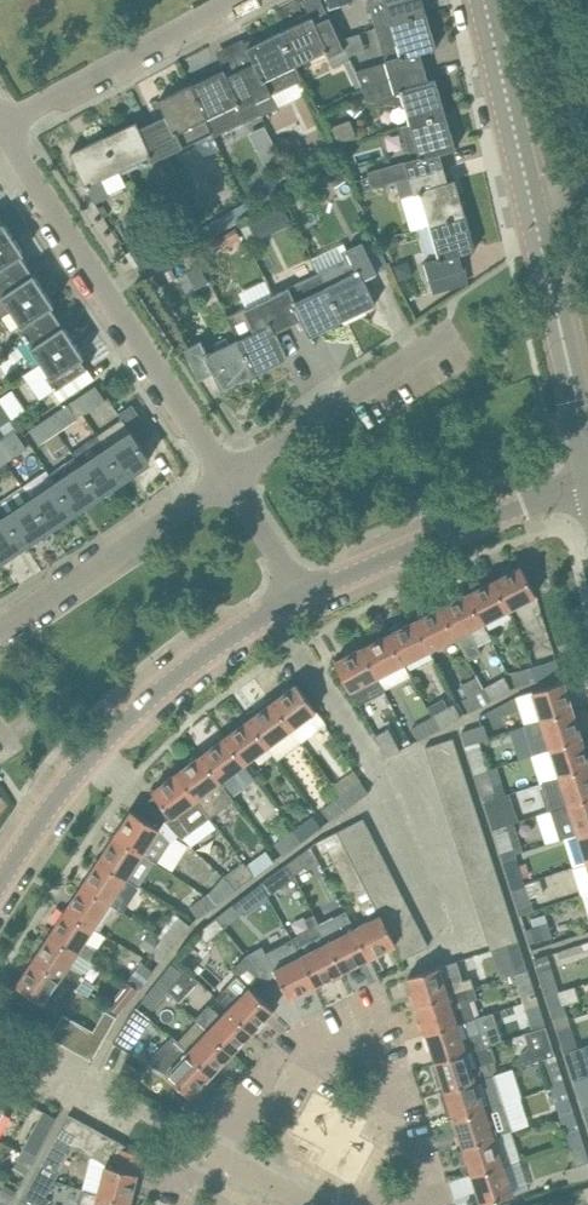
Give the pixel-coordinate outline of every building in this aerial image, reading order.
[(376,27),(413,16),(427,12),(423,0),(368,0),(376,27)] [(427,12),(413,16),(376,27),(385,60),(390,77),(425,67),(421,52),(437,47),(427,12)] [(316,22),(312,15),(279,31),(301,79),(302,79),(296,64),(325,50),(328,56),(333,66),(349,59),(339,37),(329,15),(316,22)] [(247,46),(251,56),(254,62),(240,68),(255,101),(256,101),(262,114),(277,107),(271,93),(301,79),(279,31),(247,46)] [(367,98),(404,103),(409,122),(400,124),(401,126),(422,120),(446,113),(436,78),(429,80),(425,67),(390,77),(390,78),(363,86),(367,98)] [(228,74),(224,68),(191,83),(213,131),(207,117),(237,102),(240,108),(255,101),(240,68),(228,74)] [(191,83),(158,99),(166,114),(152,121),(159,134),(167,154),(183,146),(213,131),(191,83)] [(405,163),(388,168),(391,180),(393,180),(394,181),(444,166),(440,153),(456,148),(446,113),(422,120),(401,126),(410,158),(405,160),(405,163)] [(140,127),(136,120),(103,136),(119,169),(149,154),(152,161),(167,154),(159,134),(152,121),(140,127)] [(103,136),(70,151),(95,202),(110,195),(101,177),(119,169),(103,136)] [(338,163),(324,172),(333,185),(346,177),(338,163)] [(398,197),(414,192),(414,194),(420,192),(429,225),(452,218),(466,214),(455,178),(448,180),(444,166),(394,181),(398,197)] [(247,199),(204,223),(212,238),(237,225),(255,215),(247,199)] [(248,221),(248,222),(257,239),(257,240),(272,232),(262,214),(248,221)] [(466,214),(452,218),(429,225),(438,257),(424,260),(429,278),(464,268),(460,253),(476,248),(466,214)] [(14,236),(0,216),(0,246),(14,236)] [(151,237),(130,250),(147,276),(167,263),(173,260),(172,259),(165,247),(157,234),(151,237)] [(223,234),(202,246),(208,255),(229,243),(223,234)] [(14,236),(0,246),(0,281),(27,263),(21,254),(24,252),(14,236)] [(178,239),(165,247),(172,259),(185,250),(178,239)] [(377,271),(363,240),(345,249),(356,271),(326,286),(342,320),(376,303),(364,278),(377,271)] [(13,310),(44,289),(27,263),(0,281),(0,291),(6,300),(13,310)] [(268,277),(241,289),(248,303),(274,292),(268,277)] [(326,286),(295,300),(289,287),(273,295),(288,325),(301,319),(309,335),(342,320),(326,286)] [(44,289),(13,310),(22,324),(18,327),(25,338),(58,316),(51,306),(54,304),(44,289)] [(244,308),(243,307),(227,314),(238,339),(237,339),(253,373),(287,356),(275,331),(288,325),(273,295),(257,302),(244,308)] [(74,341),(58,316),(25,338),(35,353),(41,363),(74,341)] [(185,348),(199,378),(213,372),(221,388),(253,373),(237,339),(207,354),(201,340),(185,348)] [(74,341),(41,363),(26,373),(43,397),(87,367),(81,357),(84,355),(74,341)] [(85,416),(107,401),(95,384),(74,398),(85,416)] [(60,432),(85,416),(74,398),(49,415),(60,432)] [(12,417),(0,400),(0,424),(12,417)] [(118,413),(121,417),(97,434),(125,475),(150,458),(137,438),(150,429),(132,403),(118,413)] [(60,432),(49,415),(29,428),(41,445),(60,432)] [(20,436),(14,427),(3,433),(0,436),(0,450),(20,436)] [(125,475),(97,434),(73,450),(83,465),(82,465),(100,492),(125,475)] [(27,448),(20,436),(0,450),(0,452),(6,461),(27,448)] [(100,492),(82,465),(57,482),(74,509),(100,492)] [(74,509),(57,482),(31,499),(49,526),(74,509)] [(49,526),(31,499),(6,515),(24,542),(49,526)] [(6,515),(0,519),(0,558),(24,542),(6,515)] [(536,594),(521,565),(495,578),(510,608),(536,594)] [(510,608),(495,578),(468,592),(482,622),(510,608)] [(453,600),(443,605),(457,633),(457,634),(470,658),(482,652),(469,628),(482,622),(468,592),(466,593),(463,590),(452,595),(453,600)] [(457,633),(443,605),(415,619),(430,648),(457,634),(457,633)] [(415,619),(389,633),(397,650),(403,662),(430,648),(415,619)] [(389,633),(362,646),(370,662),(377,675),(403,662),(397,650),(389,633)] [(370,662),(362,646),(335,660),(358,704),(385,689),(377,675),(370,662)] [(557,657),(550,659),(548,652),(539,655),(546,676),(562,671),(557,657)] [(531,658),(533,665),(511,672),(516,686),(546,676),(539,655),(531,658)] [(462,684),(467,696),(463,699),(469,711),(491,699),(485,686),(484,687),(477,675),(462,684)] [(491,699),(512,688),(505,676),(485,686),(491,699)] [(564,680),(533,690),(534,693),(522,697),(531,723),(573,709),(564,680)] [(316,709),(297,683),(272,701),(292,727),(316,709)] [(292,727),(272,701),(249,718),(268,745),(292,727)] [(439,728),(461,715),(454,703),(432,715),(439,728)] [(573,709),(531,723),(525,725),(530,739),(547,733),(551,748),(582,738),(573,709)] [(439,728),(432,715),(411,726),(419,739),(439,728)] [(268,745),(249,718),(225,736),(244,763),(255,778),(266,771),(255,755),(268,745)] [(466,745),(489,738),(485,723),(461,730),(466,745)] [(387,728),(376,734),(388,756),(399,749),(387,728)] [(244,763),(225,736),(201,753),(221,780),(244,763)] [(458,750),(454,737),(426,746),(430,759),(458,750)] [(551,748),(531,754),(540,782),(543,781),(543,782),(587,768),(587,755),(582,738),(551,748)] [(475,773),(488,769),(481,745),(468,749),(475,773)] [(434,773),(463,764),(458,750),(430,759),(434,773)] [(221,780),(201,753),(177,771),(210,817),(234,799),(221,780)] [(439,787),(467,777),(463,764),(434,773),(439,787)] [(541,788),(548,810),(552,809),(552,810),(570,804),(587,799),(587,768),(543,782),(544,787),(541,788)] [(488,769),(475,773),(482,795),(496,791),(488,769)] [(177,771),(153,789),(156,794),(146,803),(165,821),(183,837),(210,817),(177,771)] [(443,799),(471,790),(467,777),(439,787),(443,799)] [(349,805),(357,799),(369,791),(361,780),(342,794),(349,805)] [(447,814),(476,804),(471,790),(443,799),(447,814)] [(340,796),(326,804),(322,808),(330,819),(349,805),(342,794),(340,796)] [(552,810),(556,824),(574,818),(579,834),(587,831),(587,799),(570,804),(552,810)] [(493,829),(507,825),(499,802),(486,806),(493,829)] [(165,821),(146,803),(136,812),(132,809),(116,833),(144,852),(157,861),(172,840),(160,827),(159,827),(165,821)] [(303,810),(298,803),(284,813),(295,828),(293,829),(302,840),(322,826),(308,807),(303,810)] [(452,827),(480,818),(476,804),(447,814),(452,827)] [(370,830),(363,817),(339,830),(345,842),(370,830)] [(456,841),(485,832),(480,818),(452,827),(456,841)] [(502,859),(516,854),(507,825),(493,829),(502,859)] [(302,840),(293,829),(274,843),(283,854),(302,840)] [(316,841),(322,854),(329,851),(356,904),(346,909),(370,956),(395,943),(397,942),(392,931),(386,919),(383,913),(381,914),(377,907),(371,894),(364,881),(358,868),(352,855),(345,842),(339,830),(316,841)] [(352,855),(377,843),(370,830),(345,842),(352,855)] [(579,834),(587,861),(587,831),(579,834)] [(461,854),(489,845),(485,832),(456,841),(461,854)] [(128,876),(144,852),(116,833),(100,858),(128,876)] [(358,868),(383,855),(377,843),(352,855),(358,868)] [(465,868),(493,859),(489,845),(461,854),(465,868)] [(246,864),(255,875),(275,861),(266,849),(246,864)] [(286,863),(294,876),(314,861),(305,849),(286,863)] [(511,887),(525,883),(516,854),(502,859),(511,887)] [(358,868),(364,881),(390,868),(383,855),(358,868)] [(100,858),(83,883),(111,902),(123,911),(139,886),(127,878),(128,876),(100,858)] [(469,881),(498,872),(493,859),(465,868),(469,881)] [(294,876),(286,863),(268,876),(277,888),(294,876)] [(227,878),(236,890),(255,875),(246,864),(227,878)] [(364,881),(371,894),(396,881),(390,868),(364,881)] [(474,895),(502,886),(498,872),(469,881),(474,895)] [(207,893),(216,904),(236,890),(227,878),(207,893)] [(520,915),(545,907),(537,879),(525,883),(511,887),(520,915)] [(371,894),(377,907),(403,894),(396,881),(371,894)] [(123,911),(111,902),(83,883),(66,908),(95,927),(110,904),(122,911),(123,911)] [(478,909),(506,899),(502,886),(474,895),(478,909)] [(216,904),(207,893),(189,906),(199,917),(216,904)] [(383,913),(386,919),(409,907),(403,894),(377,907),(381,914),(383,913)] [(482,922),(511,913),(506,899),(478,909),(482,922)] [(219,914),(227,926),(239,916),(244,912),(235,901),(219,914)] [(392,931),(416,919),(409,907),(386,919),(392,931)] [(78,952),(95,927),(66,908),(50,933),(78,952)] [(346,909),(319,923),(324,932),(343,970),(370,956),(346,909)] [(164,936),(176,944),(193,924),(176,910),(156,935),(162,940),(164,936)] [(309,928),(292,937),(301,954),(315,984),(343,970),(324,932),(319,923),(315,913),(304,918),(309,928)] [(487,936),(515,927),(511,913),(482,922),(487,936)] [(197,931),(207,942),(227,926),(219,914),(197,931)] [(416,919),(392,931),(397,942),(395,943),(397,945),(422,932),(416,919)] [(530,942),(553,935),(548,922),(526,928),(530,942)] [(519,940),(515,927),(487,936),(491,949),(506,944),(519,940)] [(156,935),(150,931),(139,946),(161,962),(176,944),(164,936),(162,940),(156,935)] [(397,945),(403,958),(429,945),(422,932),(397,945)] [(78,952),(50,933),(34,958),(75,986),(78,988),(86,976),(70,965),(78,952)] [(268,954),(273,964),(278,976),(289,997),(315,984),(301,954),(292,937),(291,938),(266,951),(268,954)] [(515,973),(529,969),(519,940),(506,944),(515,973)] [(34,958),(17,984),(59,1012),(72,991),(75,986),(34,958)] [(457,960),(457,959),(440,965),(408,976),(418,1005),(425,1002),(450,994),(449,994),(474,986),(471,976),(463,979),(457,960)] [(138,991),(139,989),(154,971),(143,961),(126,983),(138,991)] [(158,980),(168,989),(183,971),(171,963),(158,980)] [(546,994),(559,989),(552,968),(539,972),(546,994)] [(524,1001),(538,997),(529,969),(515,973),(524,1001)] [(239,997),(229,1007),(253,1030),(274,1008),(267,1002),(256,992),(250,985),(238,974),(227,985),(239,997)] [(137,1006),(147,1015),(168,989),(158,980),(137,1006)] [(138,991),(126,983),(108,1005),(120,1013),(138,991)] [(435,1032),(454,1025),(475,1018),(475,1017),(470,1001),(478,999),(474,986),(449,994),(450,994),(425,1002),(418,1005),(427,1034),(435,1032)] [(559,989),(546,994),(553,1017),(567,1013),(559,989)] [(533,1029),(546,1024),(538,997),(524,1001),(533,1029)] [(221,1016),(210,1005),(198,1018),(233,1051),(253,1030),(229,1007),(221,1016)] [(125,1020),(113,1041),(130,1051),(150,1018),(147,1015),(137,1006),(125,1020)] [(94,1030),(105,1037),(116,1015),(106,1009),(94,1030)] [(63,1013),(62,1015),(50,1036),(64,1044),(77,1021),(63,1013)] [(233,1051),(198,1018),(197,1020),(207,1030),(188,1050),(192,1053),(200,1061),(212,1073),(233,1051)] [(484,1046),(475,1018),(454,1025),(435,1032),(427,1034),(436,1062),(468,1051),(484,1046)] [(570,1025),(557,1028),(565,1051),(577,1047),(577,1046),(587,1043),(587,1019),(570,1025)] [(64,1044),(78,1052),(91,1029),(77,1021),(64,1044)] [(542,1058),(556,1054),(546,1024),(533,1029),(542,1058)] [(105,1037),(94,1030),(91,1029),(78,1052),(92,1060),(105,1037)] [(173,1036),(148,1062),(167,1072),(191,1095),(212,1073),(200,1061),(192,1053),(188,1050),(187,1051),(173,1036)] [(441,1076),(445,1089),(493,1073),(494,1073),(490,1060),(497,1058),(492,1043),(484,1046),(468,1051),(436,1062),(432,1063),(437,1077),(441,1076)] [(574,1079),(587,1075),(577,1047),(565,1051),(574,1079)] [(544,1065),(533,1069),(539,1090),(551,1086),(551,1087),(565,1082),(556,1054),(542,1058),(544,1065)] [(445,1089),(440,1091),(445,1105),(450,1104),(454,1118),(486,1107),(502,1102),(493,1073),(445,1089)] [(587,1104),(587,1079),(587,1075),(574,1079),(582,1106),(587,1104)] [(559,1113),(574,1109),(565,1082),(551,1087),(559,1113)] [(486,1107),(454,1118),(463,1145),(495,1134),(511,1129),(502,1102),(486,1107)] [(569,1143),(583,1138),(574,1109),(559,1113),(569,1143)] [(84,1121),(69,1113),(56,1137),(68,1143),(71,1145),(84,1121)] [(84,1152),(96,1130),(97,1128),(84,1121),(71,1145),(84,1152)] [(37,1154),(48,1132),(35,1125),(26,1144),(24,1147),(37,1154)] [(97,1128),(96,1130),(84,1152),(98,1159),(111,1136),(97,1128)] [(463,1146),(457,1148),(461,1162),(468,1160),(472,1174),(480,1172),(504,1163),(495,1134),(463,1145),(463,1146)] [(124,1148),(126,1144),(111,1136),(98,1159),(105,1162),(115,1165),(119,1157),(124,1148)] [(569,1143),(576,1166),(587,1162),(587,1154),(583,1138),(569,1143)] [(24,1147),(21,1151),(12,1168),(26,1175),(37,1154),(24,1147)] [(124,1148),(119,1157),(115,1165),(105,1162),(97,1192),(130,1201),(138,1171),(137,1171),(142,1153),(124,1148)] [(45,1156),(39,1169),(56,1178),(63,1166),(45,1156)] [(480,1172),(472,1174),(481,1203),(489,1201),(505,1196),(514,1192),(504,1163),(480,1172)] [(22,1199),(33,1204),(47,1204),(52,1197),(47,1194),(56,1178),(39,1169),(22,1199)] [(17,1190),(4,1183),(0,1192),(0,1204),(9,1204),(17,1190)] [(130,1201),(97,1192),(83,1188),(79,1204),(129,1204),(130,1201)]
